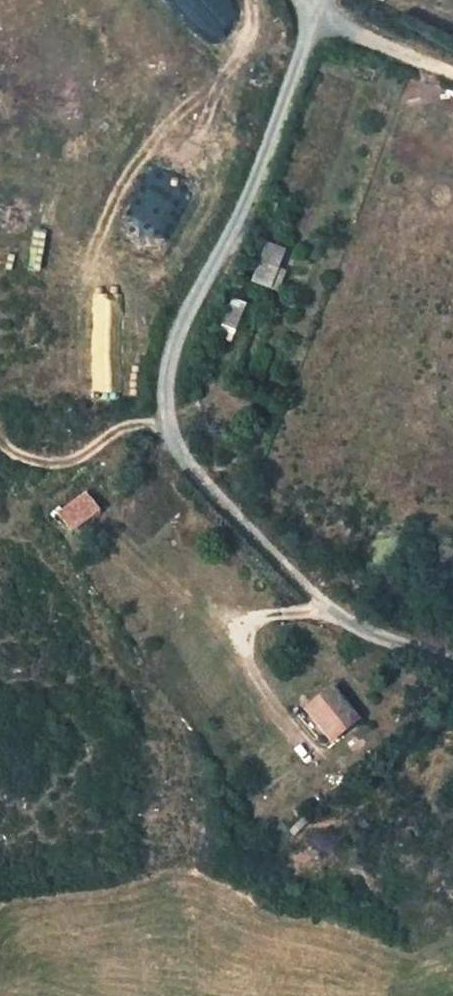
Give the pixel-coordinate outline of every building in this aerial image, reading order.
[(286,248),(266,240),(252,281),(272,287),(279,266),(286,248)] [(287,269),(279,266),(272,287),(280,290),(287,269)] [(247,304),(231,298),(217,336),(233,342),(247,304)] [(100,510),(87,492),(58,513),(71,532),(100,510)] [(333,685),(301,713),(317,735),(322,731),(334,744),(361,721),(333,685)]
